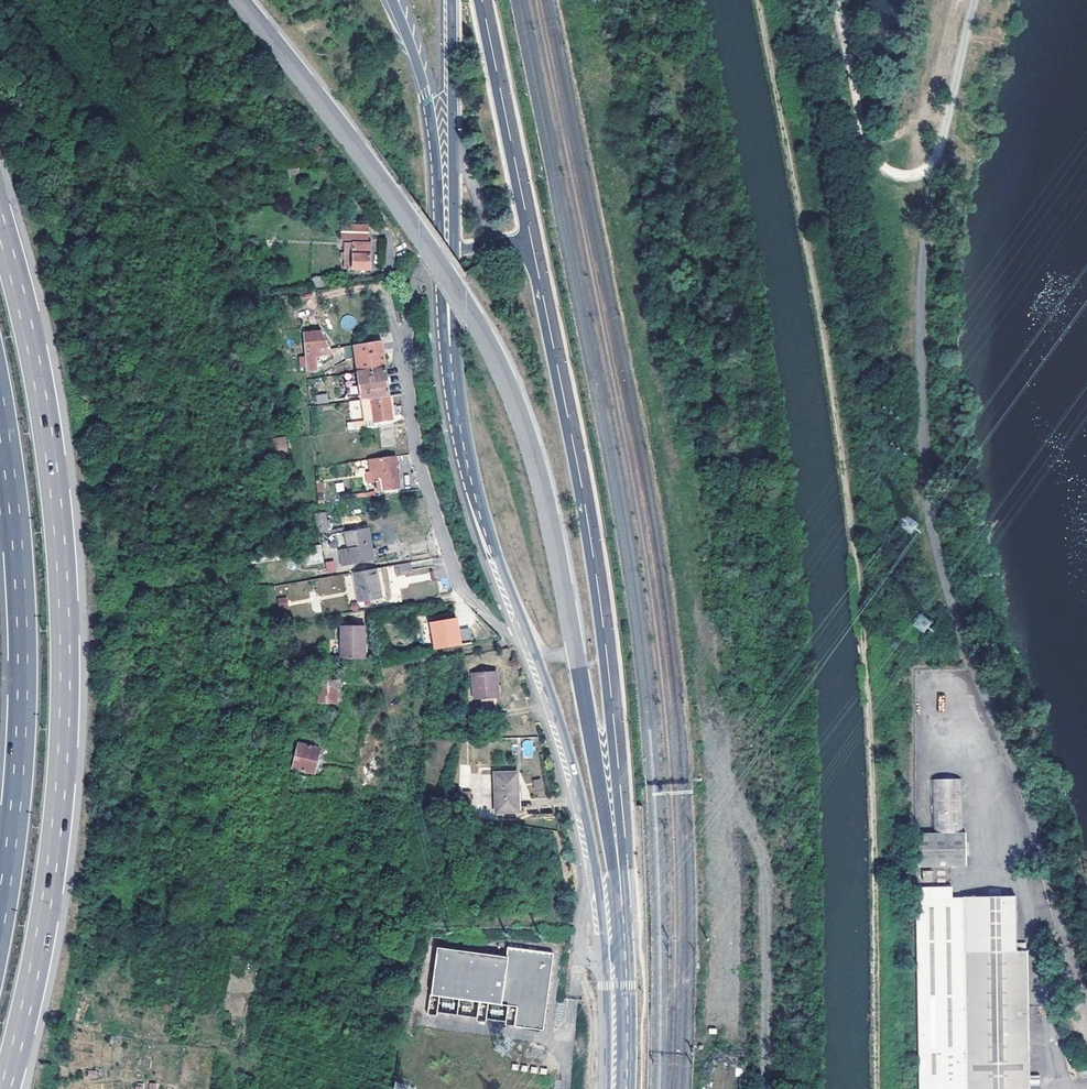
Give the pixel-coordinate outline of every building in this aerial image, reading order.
[(373,240),(373,227),(348,226),(347,239),(373,240)] [(347,268),(372,268),(373,243),(348,242),(347,268)] [(315,287),(332,284),(331,275),(315,277),(315,287)] [(351,314),(339,320),(345,330),(356,324),(351,314)] [(303,333),(306,369),(320,367),(320,362),(332,351),(331,349),(321,331),(305,333),(303,333)] [(355,345),(359,372),(386,368),(382,340),(355,345)] [(359,372),(345,373),(349,397),(363,396),(364,398),(390,395),(386,368),(359,372)] [(317,404),(328,402),(327,393),(315,395),(317,404)] [(394,419),(391,396),(373,399),(375,415),(376,422),(394,419)] [(375,415),(373,399),(365,400),(367,416),(375,415)] [(359,400),(349,401),(350,418),(360,417),(359,400)] [(357,428),(370,426),(369,420),(357,421),(357,428)] [(273,457),(288,454),(286,439),(270,441),(273,457)] [(379,490),(401,488),(400,478),(399,474),(397,456),(364,460),(369,469),(376,469),(379,490)] [(323,482),(316,482),(318,502),(325,502),(323,482)] [(317,532),(329,531),(327,511),(315,512),(317,532)] [(908,517),(901,526),(910,533),(917,524),(908,517)] [(344,565),(375,560),(370,529),(347,532),(350,550),(341,551),(344,565)] [(335,560),(325,562),(327,573),(337,572),(335,560)] [(412,561),(395,564),(397,572),(413,569),(412,561)] [(377,567),(355,571),(360,603),(383,599),(377,567)] [(319,597),(346,591),(342,573),(314,579),(319,597)] [(288,607),(286,597),(277,598),(279,609),(288,607)] [(920,614),(912,625),(924,633),(932,621),(920,614)] [(429,621),(433,649),(462,644),(460,629),(458,616),(429,621)] [(342,659),(366,659),(366,637),(366,625),(343,626),(342,659)] [(469,627),(460,629),(462,644),(472,643),(469,627)] [(284,672),(286,690),(294,690),(292,660),(285,660),(284,672)] [(498,671),(475,673),(477,699),(499,698),(498,671)] [(338,704),(338,680),(321,679),(320,703),(338,704)] [(467,740),(476,739),(476,729),(467,729),(467,740)] [(294,768),(316,773),(321,749),(300,744),(294,768)] [(467,787),(468,765),(460,764),(460,776),(461,776),(460,787),(467,787)] [(495,811),(517,811),(516,773),(494,773),(495,811)] [(542,778),(532,780),(535,797),(545,795),(542,778)] [(933,833),(966,832),(964,779),(931,780),(933,833)] [(469,812),(469,790),(456,791),(457,812),(469,812)] [(966,832),(933,833),(915,834),(916,867),(967,866),(966,832)] [(315,854),(317,845),(305,841),(303,851),(315,854)] [(922,870),(922,882),(932,882),(932,871),(922,870)] [(1029,1088),(1029,1084),(1026,950),(1015,950),(1014,895),(951,896),(951,886),(915,886),(916,938),(919,1088),(1027,1088),(1029,1088)] [(507,957),(439,947),(432,994),(518,1005),(515,1026),(545,1030),(555,952),(509,946),(507,957)] [(472,1002),(430,996),(428,1011),(459,1015),(460,1010),(471,1011),(472,1002)] [(1040,1085),(1039,1075),(1029,1075),(1030,1086),(1040,1085)]
